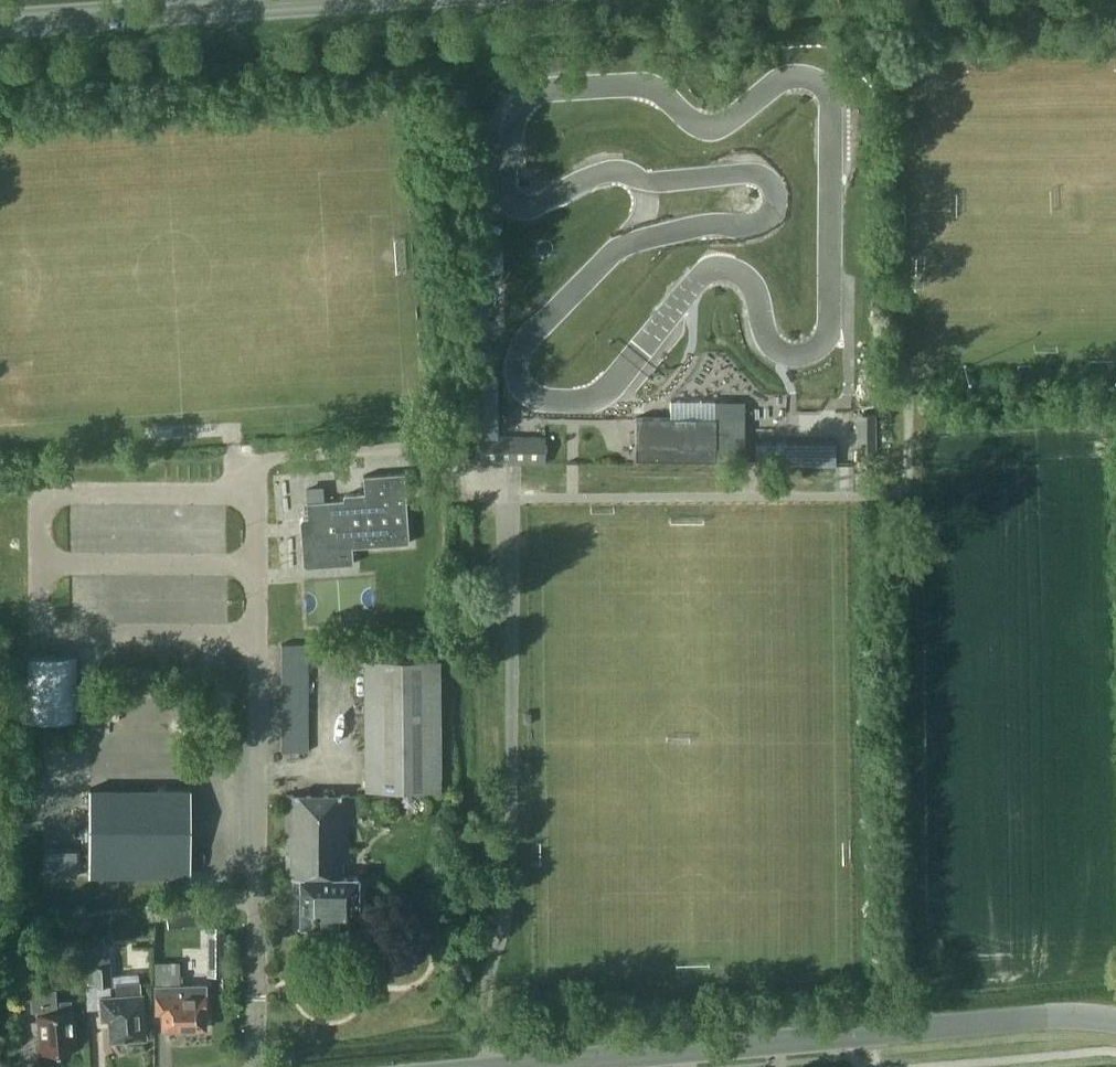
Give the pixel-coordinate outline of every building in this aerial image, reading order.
[(496,371),(476,371),(476,415),(470,415),(470,433),(497,433),(496,371)] [(670,400),(670,416),(716,417),(715,440),(744,440),(744,400),(670,400)] [(861,431),(857,431),(857,449),(875,449),(875,413),(861,414),(861,431)] [(670,416),(636,416),(636,445),(715,446),(715,459),(743,459),(744,440),(715,440),(716,417),(670,416)] [(544,462),(545,436),(480,435),(480,462),(544,462)] [(755,442),(755,459),(791,459),(791,464),(836,464),(835,441),(755,442)] [(307,565),(354,562),(352,546),(409,541),(403,471),(364,474),(365,491),(343,493),(343,497),(324,499),(307,500),(308,515),(303,516),(300,518),(304,564),(307,565)] [(307,500),(324,499),(323,485),(306,487),(307,500)] [(283,753),(308,753),(308,645),(283,645),(283,753)] [(76,717),(75,654),(27,654),(27,695),(21,695),(21,718),(76,717)] [(368,790),(441,789),(439,658),(366,659),(368,790)] [(88,876),(190,875),(189,787),(88,787),(88,876)] [(301,925),(364,925),(363,870),(353,870),(352,795),(288,795),(289,881),(301,881),(301,925)] [(44,876),(77,874),(76,846),(42,848),(44,876)] [(165,905),(168,927),(199,923),(196,901),(165,905)] [(86,984),(111,983),(110,955),(100,956),(100,943),(84,944),(86,984)] [(203,1006),(207,1006),(207,982),(182,983),(181,962),(156,962),(158,1013),(164,1013),(164,1028),(204,1026),(203,1006)] [(208,963),(208,975),(225,975),(225,963),(208,963)] [(111,1038),(143,1036),(141,995),(140,995),(139,981),(116,982),(116,996),(102,997),(103,1017),(110,1016),(111,1038)] [(74,1006),(71,1006),(70,999),(59,1000),(57,989),(29,992),(31,1007),(35,1006),(36,1014),(32,1015),(33,1024),(38,1023),(40,1048),(79,1043),(74,1006)]
